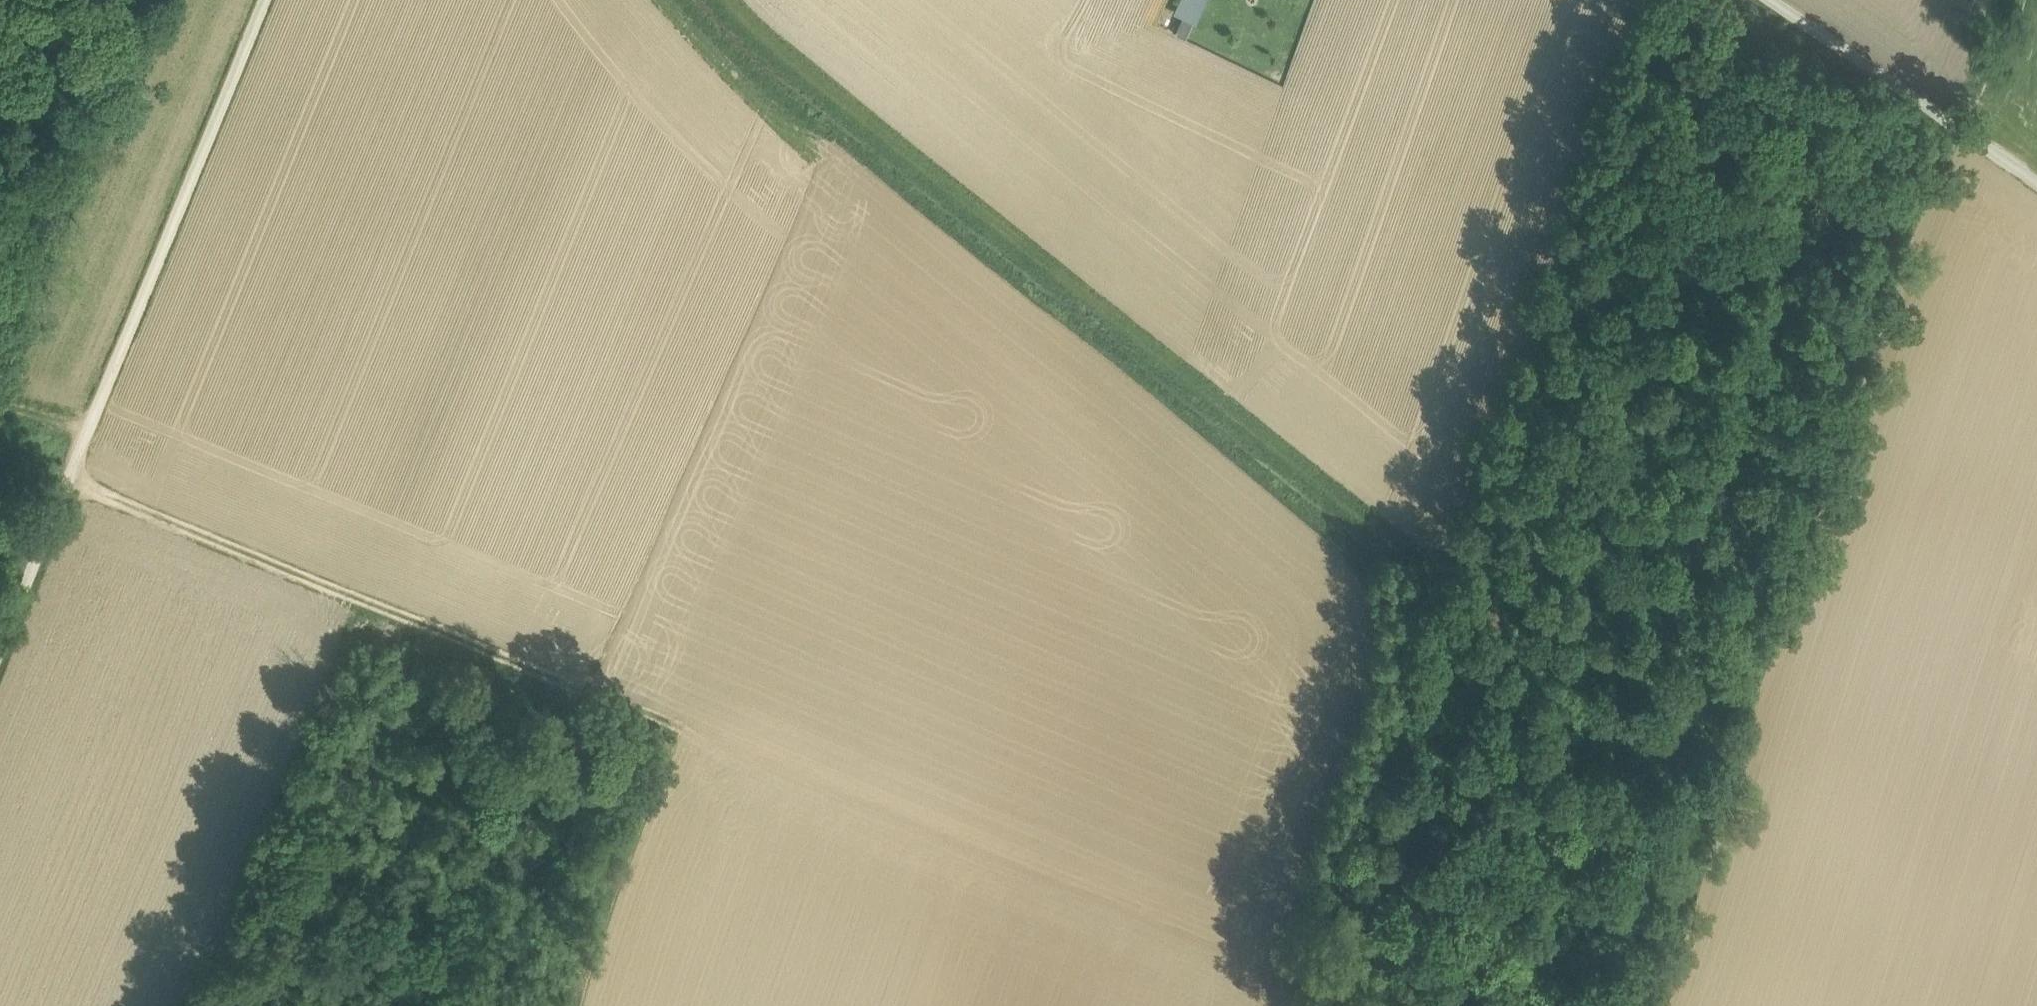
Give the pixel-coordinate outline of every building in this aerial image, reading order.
[(1182,17),(1192,22),(1203,0),(1178,0),(1172,12),(1182,17)]
